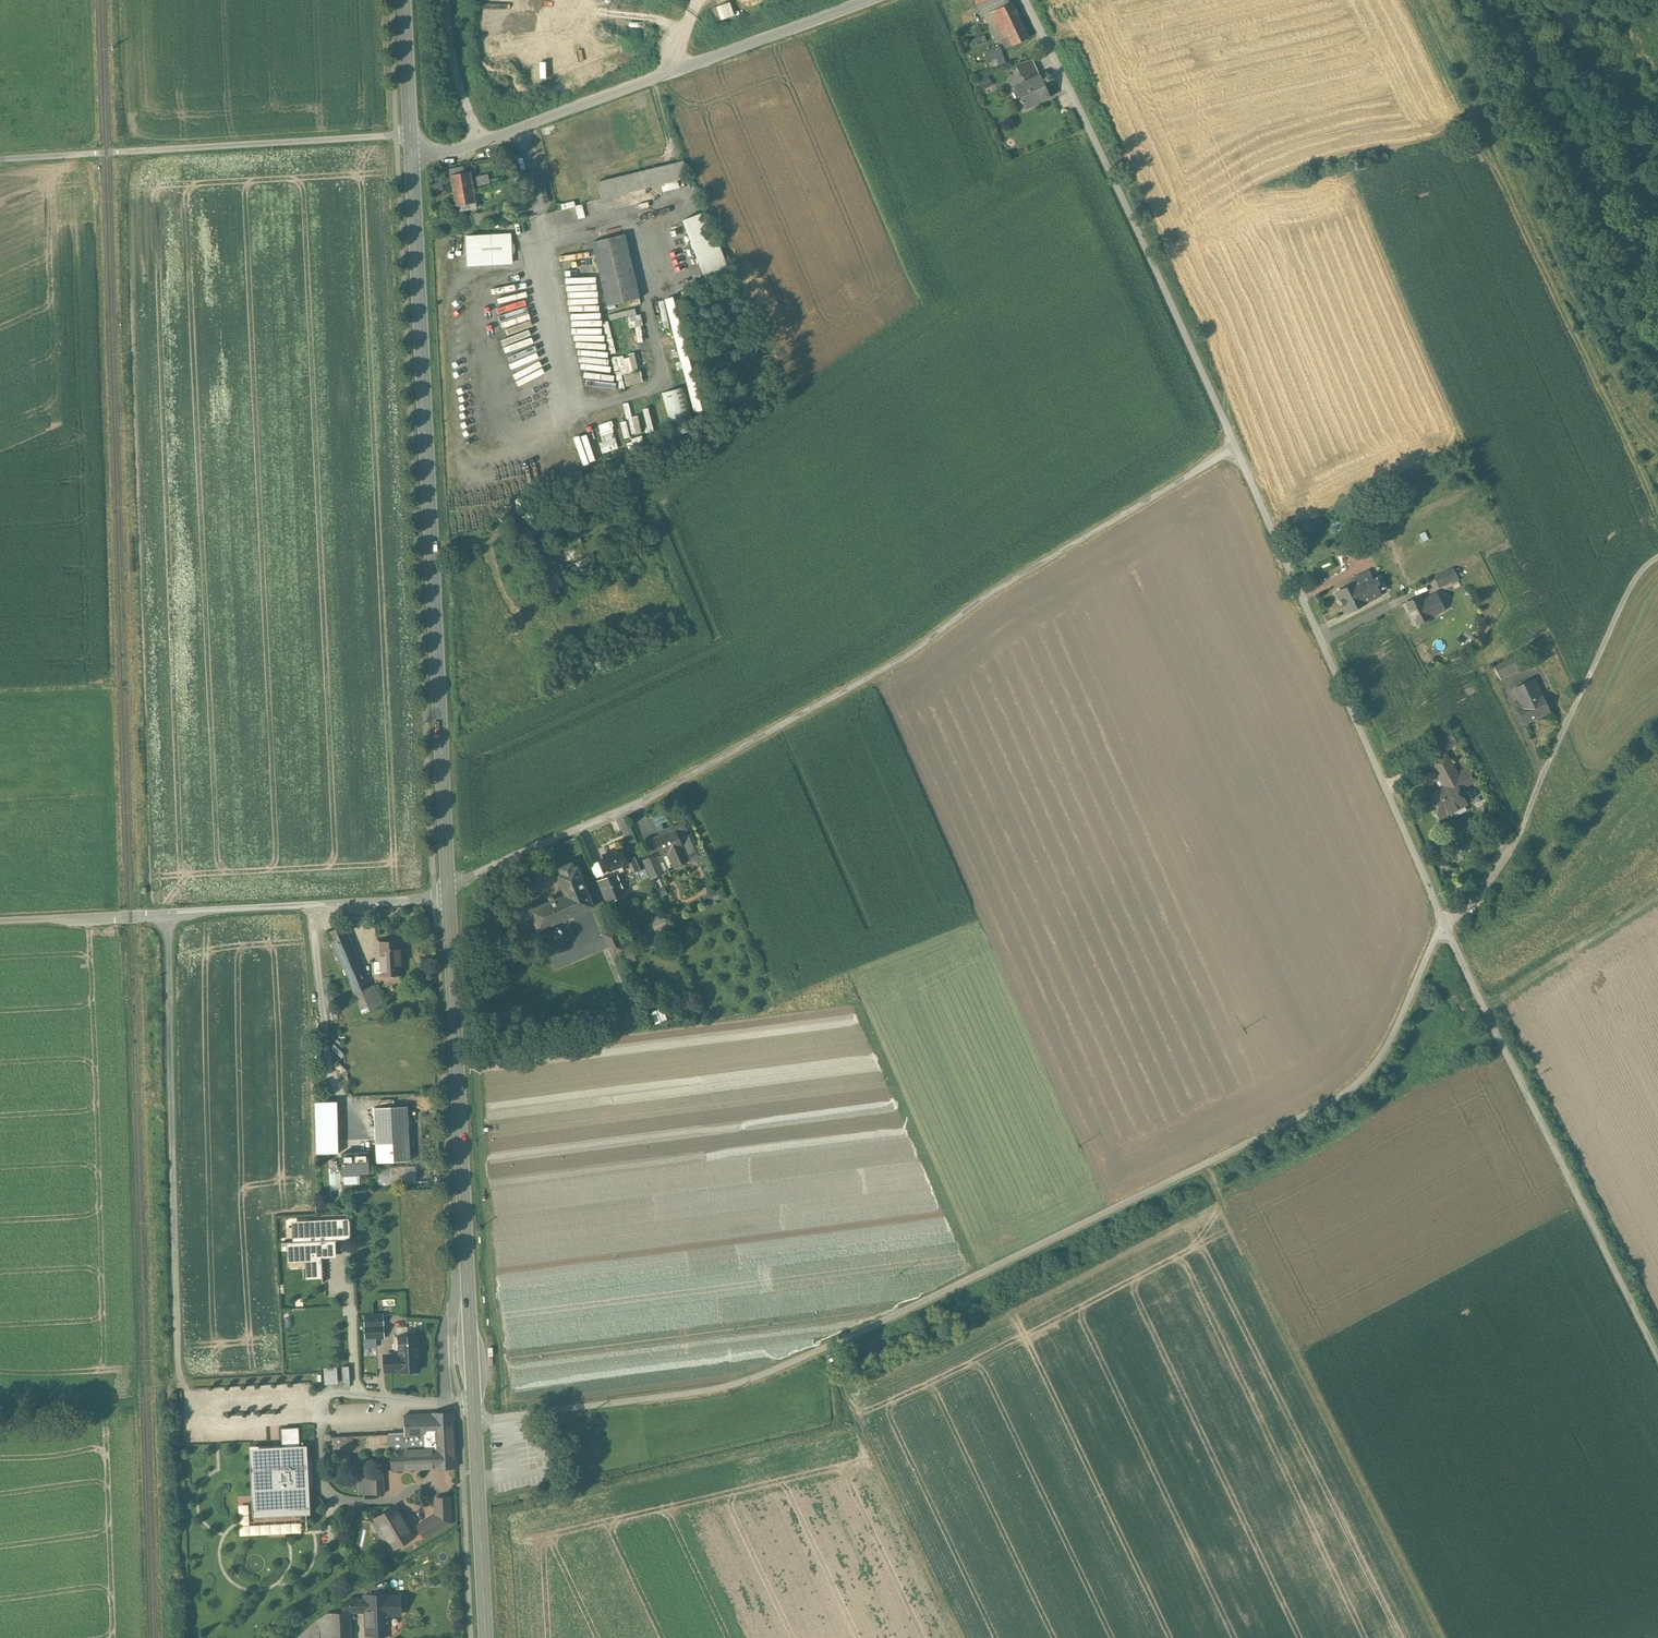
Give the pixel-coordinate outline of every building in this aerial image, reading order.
[(976,4),(978,14),(984,16),(996,42),(1001,39),(1005,48),(1012,45),(1013,46),(1029,38),(1012,3),(1010,4),(1008,0),(975,0),(976,4)] [(712,7),(716,20),(733,15),(728,1),(712,7)] [(985,36),(970,42),(972,47),(987,41),(985,36)] [(1000,46),(984,52),(987,63),(985,64),(987,69),(1006,63),(1000,46)] [(1032,59),(1015,64),(1021,77),(1023,76),(1025,82),(1040,75),(1032,59)] [(992,85),(987,74),(977,79),(982,90),(992,85)] [(1025,82),(1015,87),(1025,108),(1050,96),(1040,75),(1025,82)] [(598,181),(602,198),(688,178),(684,161),(598,181)] [(463,167),(450,169),(456,205),(459,205),(460,211),(477,208),(470,172),(464,173),(463,167)] [(472,178),(474,187),(490,183),(488,174),(472,178)] [(582,204),(575,206),(579,219),(585,217),(582,204)] [(705,211),(683,220),(707,284),(730,276),(705,211)] [(510,234),(467,236),(468,244),(468,258),(469,265),(511,263),(511,256),(510,241),(510,234)] [(625,234),(592,242),(607,306),(640,298),(625,234)] [(680,295),(665,299),(700,430),(716,426),(680,295)] [(637,308),(609,313),(610,318),(627,315),(629,327),(634,326),(637,342),(645,340),(640,313),(638,313),(637,308)] [(619,387),(642,382),(635,351),(626,353),(626,354),(612,356),(619,387)] [(685,387),(662,393),(673,435),(696,429),(685,387)] [(628,401),(623,403),(631,434),(643,431),(639,414),(632,416),(628,401)] [(603,451),(618,448),(611,420),(596,424),(603,451)] [(1351,535),(1337,542),(1343,555),(1357,548),(1351,535)] [(1455,564),(1435,574),(1440,586),(1461,576),(1455,564)] [(1358,581),(1337,592),(1347,612),(1366,603),(1365,601),(1380,594),(1369,572),(1357,578),(1358,581)] [(1422,591),(1404,600),(1414,622),(1445,608),(1437,590),(1424,595),(1422,591)] [(1495,662),(1502,677),(1525,666),(1518,649),(1495,662)] [(1533,679),(1516,687),(1523,703),(1516,706),(1524,723),(1549,712),(1541,694),(1541,695),(1533,679)] [(1432,742),(1437,753),(1453,745),(1448,734),(1432,742)] [(1460,779),(1457,774),(1446,754),(1431,762),(1440,778),(1442,777),(1444,782),(1446,781),(1448,785),(1453,782),(1460,779)] [(1453,782),(1456,787),(1457,786),(1461,787),(1475,780),(1468,768),(1457,774),(1460,779),(1453,782)] [(1448,785),(1430,794),(1441,816),(1452,811),(1450,806),(1462,800),(1459,793),(1456,791),(1454,788),(1456,787),(1453,782),(1448,785)] [(673,826),(650,837),(666,869),(689,858),(673,826)] [(624,844),(606,853),(618,876),(635,867),(624,844)] [(565,864),(539,876),(553,906),(517,923),(528,946),(590,917),(565,864)] [(618,876),(599,885),(609,906),(628,897),(618,876)] [(709,890),(709,899),(723,898),(723,889),(709,890)] [(1501,894),(1492,899),(1495,905),(1504,899),(1501,894)] [(344,925),(327,932),(362,1015),(383,1006),(374,984),(370,986),(344,925)] [(405,938),(376,940),(378,980),(407,978),(405,938)] [(408,1106),(374,1108),(377,1163),(411,1161),(408,1106)] [(333,1149),(333,1132),(313,1132),(313,1149),(333,1149)] [(369,1151),(341,1152),(342,1177),(359,1176),(359,1173),(370,1172),(369,1151)] [(416,1183),(416,1166),(379,1165),(378,1183),(416,1183)] [(341,1231),(341,1220),(295,1223),(296,1242),(289,1242),(290,1260),(307,1259),(308,1276),(322,1275),(321,1252),(327,1251),(327,1240),(335,1240),(335,1232),(341,1231)] [(383,1315),(364,1315),(364,1326),(384,1325),(383,1315)] [(384,1325),(364,1326),(365,1339),(385,1338),(384,1325)] [(418,1335),(394,1337),(395,1350),(399,1350),(399,1355),(388,1356),(384,1360),(385,1371),(399,1370),(400,1371),(419,1370),(418,1335)] [(337,1382),(336,1366),(323,1366),(324,1383),(337,1382)] [(454,1412),(404,1415),(405,1432),(389,1433),(389,1434),(390,1450),(390,1451),(391,1450),(392,1469),(457,1467),(454,1412)] [(390,1450),(389,1434),(334,1437),(334,1452),(390,1450)] [(310,1513),(306,1445),(249,1448),(253,1516),(310,1513)] [(383,1471),(358,1472),(359,1495),(384,1493),(383,1471)] [(436,1515),(443,1527),(451,1523),(450,1497),(435,1498),(436,1515)] [(413,1536),(396,1507),(376,1519),(382,1529),(381,1530),(380,1533),(383,1537),(386,1538),(387,1537),(393,1548),(413,1536)] [(436,1515),(418,1525),(425,1538),(443,1527),(436,1515)] [(390,1591),(363,1592),(363,1595),(350,1595),(341,1601),(342,1612),(351,1612),(363,1611),(364,1634),(392,1633),(391,1616),(400,1615),(400,1593),(391,1593),(390,1591)] [(351,1612),(325,1613),(297,1637),(352,1637),(351,1612)]
